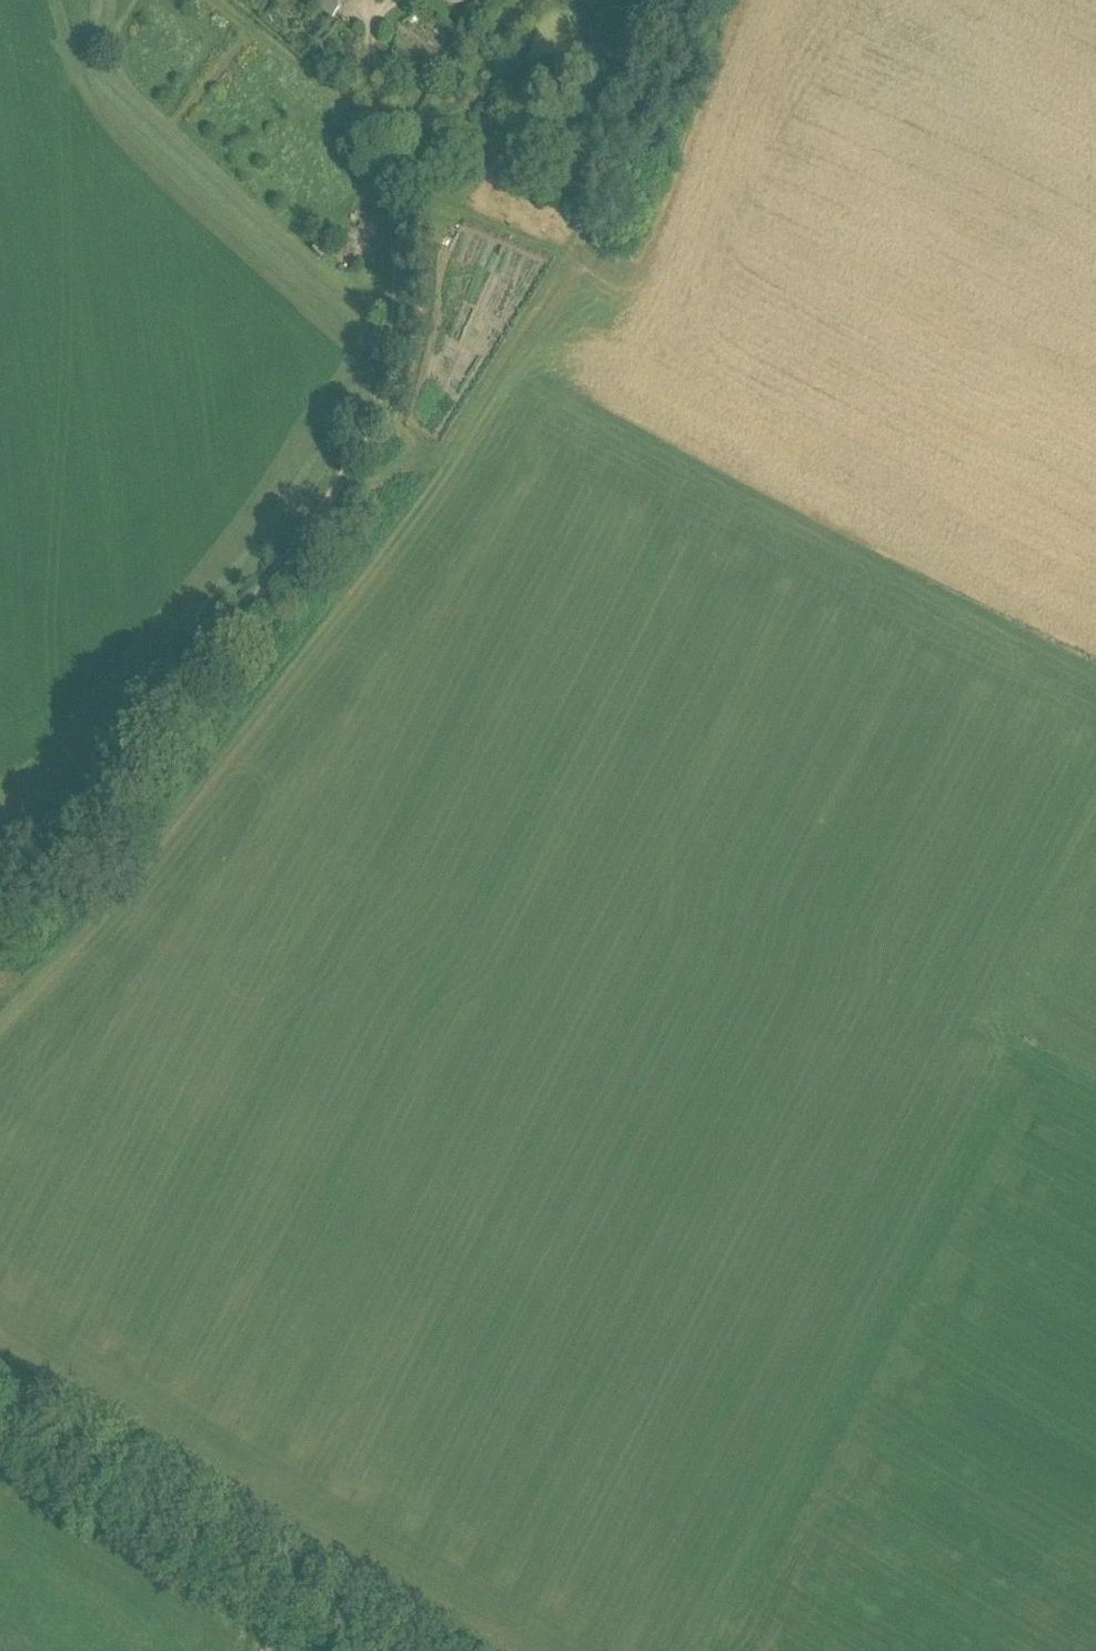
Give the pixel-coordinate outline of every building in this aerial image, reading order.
[(345,0),(306,0),(332,19),(345,0)]
